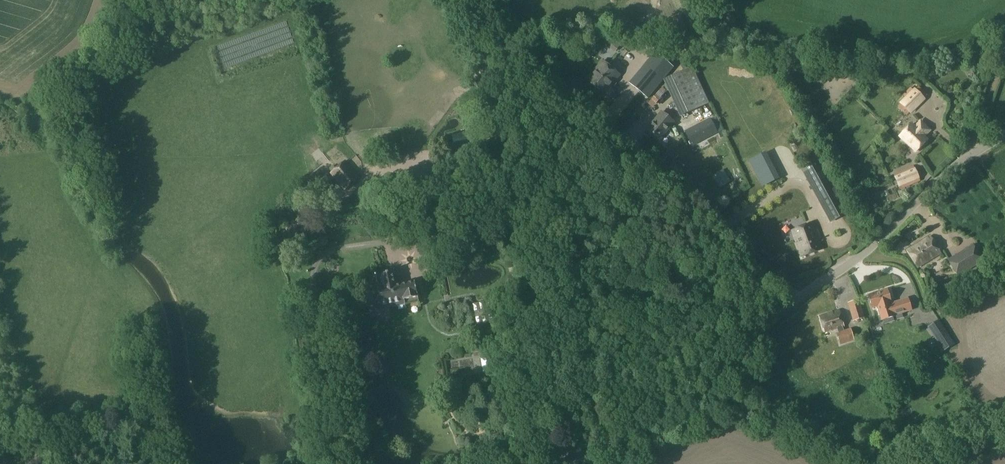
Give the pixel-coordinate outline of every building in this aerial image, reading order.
[(608,38),(604,43),(609,47),(615,40),(611,36),(610,35),(608,38)] [(654,52),(629,83),(648,98),(674,67),(654,52)] [(604,94),(618,75),(603,62),(588,81),(604,94)] [(683,115),(709,104),(694,68),(667,80),(683,115)] [(924,99),(914,89),(900,103),(910,113),(924,99)] [(633,123),(647,104),(633,94),(619,113),(633,123)] [(659,141),(675,122),(661,111),(645,130),(659,141)] [(709,118),(684,131),(692,146),(717,132),(709,118)] [(911,125),(900,136),(916,152),(927,141),(922,136),(924,134),(925,135),(929,131),(920,123),(914,129),(911,125)] [(755,156),(765,183),(782,177),(772,150),(755,156)] [(830,221),(848,211),(819,159),(801,169),(830,221)] [(330,173),(344,191),(360,178),(346,160),(330,173)] [(899,188),(917,181),(912,168),(894,175),(899,188)] [(439,202),(449,201),(448,192),(438,194),(439,202)] [(444,219),(453,217),(451,209),(442,211),(444,219)] [(792,230),(802,257),(822,249),(817,237),(819,236),(817,230),(815,231),(812,223),(792,230)] [(919,268),(940,254),(930,238),(908,251),(919,268)] [(958,273),(982,260),(974,247),(951,260),(958,273)] [(395,286),(392,272),(382,274),(370,276),(376,304),(377,310),(405,304),(404,300),(418,297),(417,293),(415,281),(395,286)] [(907,297),(891,302),(887,289),(868,294),(872,308),(877,306),(881,320),(894,316),(894,315),(911,310),(907,297)] [(859,299),(847,303),(853,321),(865,317),(859,299)] [(477,323),(494,320),(491,300),(473,303),(477,323)] [(844,331),(843,327),(844,326),(839,310),(820,316),(825,332),(838,328),(839,332),(836,333),(840,344),(854,340),(851,329),(844,331)] [(942,325),(932,332),(943,350),(954,343),(942,325)]
